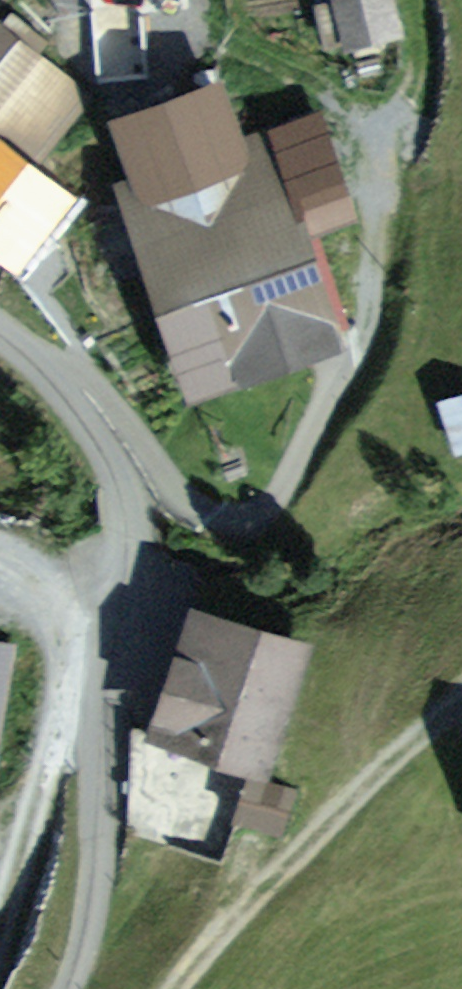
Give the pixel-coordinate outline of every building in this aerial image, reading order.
[(353,39),(396,29),(389,0),(344,0),(353,39)] [(27,264),(70,204),(27,173),(91,85),(5,24),(0,31),(0,245),(27,264)] [(109,195),(187,411),(351,352),(273,135),(242,147),(220,86),(111,125),(133,187),(109,195)] [(439,411),(455,466),(461,464),(461,404),(439,411)] [(146,749),(268,789),(312,657),(190,617),(146,749)] [(12,649),(0,647),(0,734),(12,649)]
